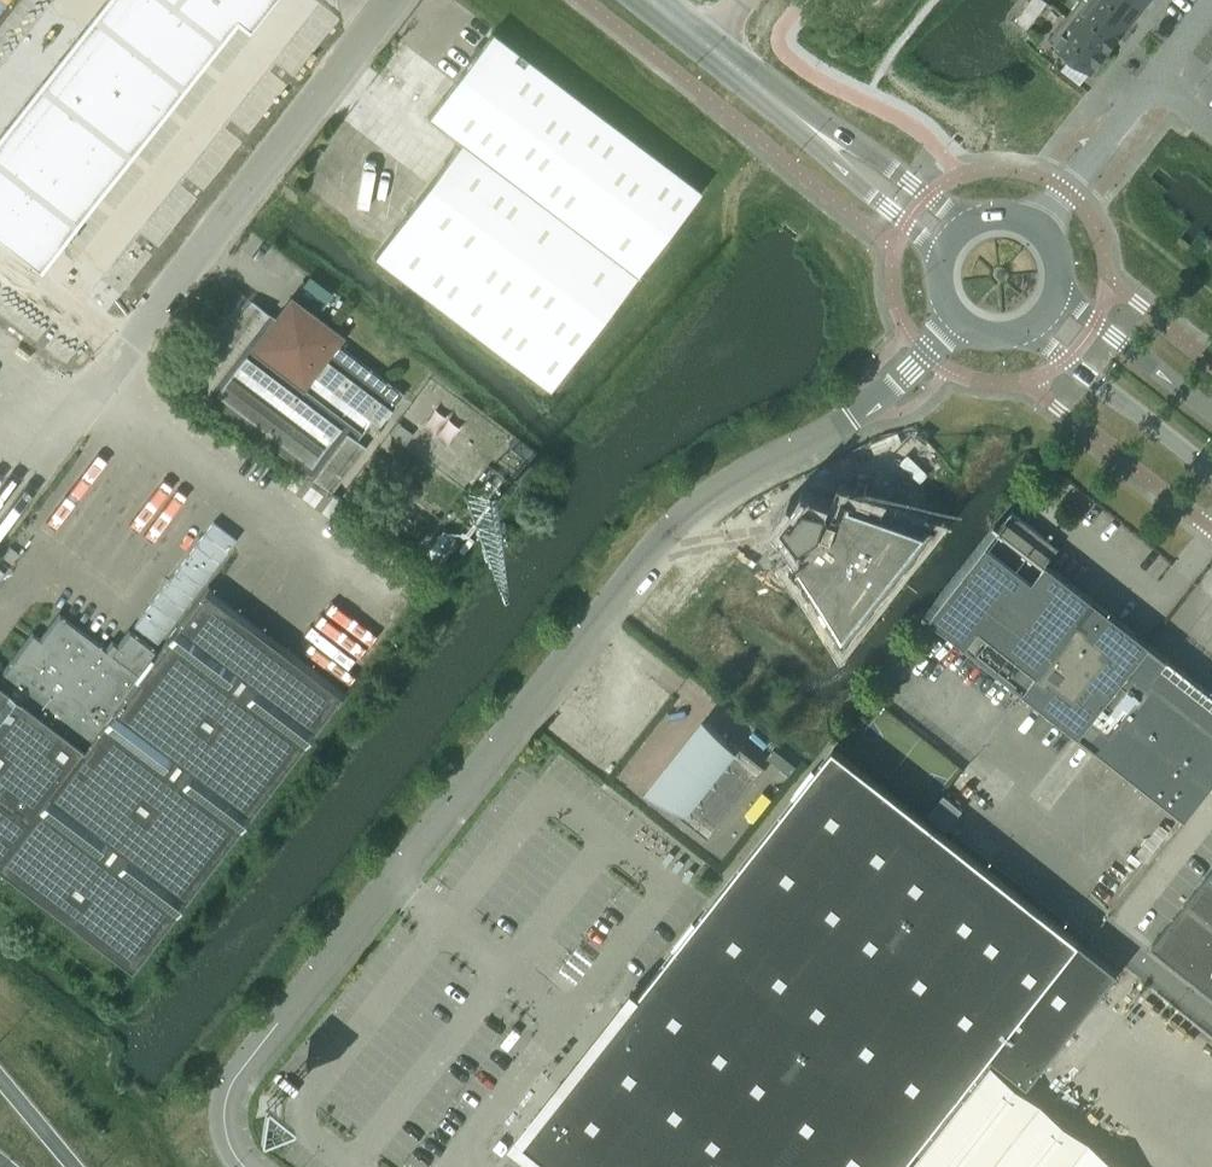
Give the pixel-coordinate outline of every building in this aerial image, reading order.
[(94,16),(127,42),(136,49),(154,26),(121,0),(107,0),(94,16)] [(154,26),(172,4),(168,0),(121,0),(154,26)] [(172,4),(218,40),(236,18),(236,17),(235,17),(236,16),(215,0),(175,0),(172,4)] [(236,16),(235,17),(236,17),(236,18),(245,25),(244,27),(248,30),(271,0),(215,0),(236,16)] [(1045,0),(1031,0),(1028,5),(1039,13),(1048,2),(1045,0)] [(1066,17),(1108,49),(1125,28),(1090,0),(1079,0),(1066,17)] [(1090,0),(1125,28),(1142,6),(1134,0),(1090,0)] [(172,4),(154,26),(200,63),(218,40),(172,4)] [(94,16),(76,39),(109,64),(127,42),(94,16)] [(1066,17),(1048,39),(1057,46),(1054,50),(1067,60),(1070,56),(1090,72),(1108,49),(1066,17)] [(154,26),(136,49),(182,85),(200,63),(154,26)] [(555,390),(699,191),(492,33),(427,117),(460,143),(374,256),(555,390)] [(76,39),(58,61),(91,87),(109,64),(76,39)] [(127,42),(109,64),(164,108),(182,85),(136,49),(127,42)] [(58,61),(40,84),(73,110),(91,87),(58,61)] [(109,64),(91,87),(146,131),(164,108),(109,64)] [(40,84),(22,107),(55,133),(73,110),(40,84)] [(91,87),(73,110),(128,154),(146,131),(91,87)] [(22,107),(4,130),(55,170),(73,147),(55,133),(22,107)] [(73,110),(55,133),(73,147),(110,176),(128,154),(73,110)] [(0,135),(0,163),(28,185),(37,192),(55,170),(4,130),(0,135)] [(73,147),(55,170),(92,199),(110,176),(73,147)] [(28,185),(0,163),(0,221),(28,185)] [(55,170),(37,192),(74,222),(92,199),(55,170)] [(0,221),(0,238),(38,268),(40,269),(43,265),(41,264),(74,222),(37,192),(28,185),(0,221)] [(403,394),(338,345),(344,337),(312,313),(304,314),(296,308),(288,309),(289,316),(274,318),(252,301),(236,322),(227,314),(213,332),(223,339),(189,384),(169,369),(169,370),(347,505),(347,504),(331,492),(366,447),(356,440),(372,420),(379,425),(403,394)] [(807,495),(790,515),(811,548),(795,559),(793,557),(791,558),(847,644),(940,526),(941,524),(845,490),(844,492),(846,493),(842,507),(807,495)] [(449,511),(422,545),(439,558),(466,524),(449,511)] [(1151,645),(1046,563),(1045,564),(1046,565),(1044,567),(1043,567),(1042,568),(1033,561),(1053,535),(1051,533),(1046,539),(1012,512),(1001,527),(995,522),(994,524),(999,529),(931,615),(925,611),(924,613),(963,644),(961,646),(964,648),(979,628),(989,635),(975,653),(1186,819),(1187,818),(1187,817),(1211,785),(1211,693),(1151,645)] [(212,522),(133,625),(157,643),(235,540),(212,522)] [(131,971),(345,690),(207,585),(156,652),(128,631),(111,654),(59,614),(34,647),(26,641),(0,675),(0,872),(131,971)] [(708,721),(651,793),(709,838),(765,767),(708,721)] [(990,1055),(1028,1085),(1118,971),(834,747),(640,993),(599,1046),(523,1142),(555,1166),(902,1166),(990,1055)] [(1203,879),(1211,885),(1211,867),(1203,879)] [(1203,879),(1187,899),(1211,919),(1211,885),(1203,879)] [(1170,920),(1188,934),(1204,947),(1211,953),(1211,919),(1187,899),(1170,920)] [(1170,920),(1152,943),(1170,957),(1188,934),(1170,920)] [(1188,934),(1170,957),(1186,970),(1204,947),(1188,934)] [(1186,970),(1203,983),(1211,971),(1211,953),(1204,947),(1186,970)] [(1203,983),(1211,990),(1211,971),(1203,983)] [(991,1065),(911,1166),(1121,1166),(991,1065)]
